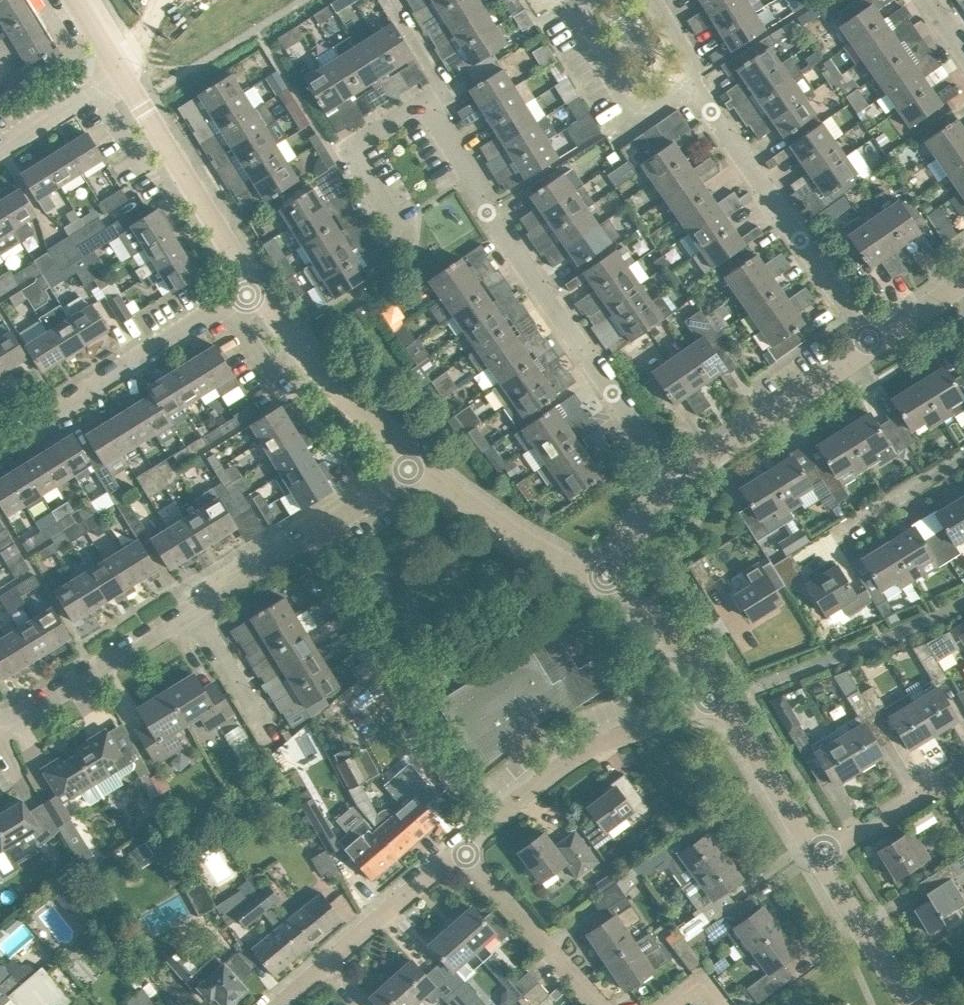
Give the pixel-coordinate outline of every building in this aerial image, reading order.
[(62,54),(29,0),(0,0),(0,93),(62,54)] [(354,2),(353,0),(336,0),(331,3),(336,13),(354,2)] [(457,0),(417,0),(410,4),(414,12),(433,0),(440,10),(457,0)] [(484,8),(479,0),(457,0),(440,10),(447,21),(428,33),(432,40),(484,8)] [(509,10),(521,2),(520,0),(503,0),(509,10)] [(706,8),(687,19),(691,27),(734,0),(701,0),(706,8)] [(754,11),(747,0),(734,0),(691,27),(696,34),(715,22),(721,32),(754,11)] [(862,10),(855,0),(854,0),(838,12),(845,21),(839,25),(851,43),(883,20),(876,10),(891,0),(876,0),(862,10)] [(328,5),(314,14),(320,23),(333,14),(328,5)] [(528,7),(517,14),(526,29),(537,22),(528,7)] [(462,46),(495,25),(484,8),(432,40),(437,47),(456,35),(462,46)] [(765,29),(754,11),(721,32),(728,43),(709,55),(713,62),(765,29)] [(863,59),(913,24),(908,17),(890,30),(883,20),(851,43),(863,59)] [(781,38),(798,26),(793,19),(776,31),(781,38)] [(422,86),(430,81),(393,22),(374,33),(395,66),(406,60),(422,86)] [(874,76),(907,54),(900,44),(918,31),(913,24),(863,59),(874,76)] [(496,61),(491,53),(506,44),(495,25),(462,46),(469,57),(450,68),(454,76),(466,68),(472,76),(496,61)] [(296,26),(288,31),(295,41),(303,36),(296,26)] [(811,30),(804,35),(810,44),(817,39),(811,30)] [(385,73),(395,66),(374,33),(357,44),(394,104),(401,99),(385,73)] [(775,42),(770,34),(743,50),(749,59),(748,60),(747,59),(743,62),(744,63),(736,68),(737,69),(738,69),(744,78),(726,91),(730,98),(782,62),(770,45),(775,42)] [(394,104),(357,44),(352,36),(333,46),(360,89),(370,82),(387,108),(394,104)] [(349,95),(360,89),(333,46),(316,57),(322,66),(321,67),(358,126),(366,121),(349,95)] [(886,93),(937,57),(932,50),(913,63),(907,54),(874,76),(886,93)] [(729,109),(754,92),(761,102),(794,79),(802,73),(790,56),(782,62),(730,98),(724,102),(729,109)] [(898,110),(930,88),(923,77),(942,65),(937,57),(886,93),(898,110)] [(503,67),(501,69),(496,61),(472,76),(477,84),(469,89),(470,90),(470,89),(476,99),(457,111),(462,118),(514,86),(503,67)] [(834,64),(826,69),(832,77),(834,79),(841,74),(834,64)] [(351,130),(358,126),(321,67),(304,78),(325,112),(326,111),(325,110),(335,104),(351,130)] [(826,69),(822,72),(827,80),(832,77),(826,69)] [(276,94),(288,87),(278,70),(266,78),(276,94)] [(191,123),(242,90),(231,73),(198,94),(199,95),(205,104),(186,116),(191,123)] [(845,96),(852,92),(859,87),(853,78),(847,82),(841,74),(834,79),(838,84),(845,95),(844,95),(845,96)] [(832,77),(827,80),(833,88),(838,84),(834,79),(832,77)] [(754,131),(805,96),(794,79),(761,102),(767,112),(749,124),(754,131)] [(930,88),(898,110),(910,127),(960,92),(955,84),(937,97),(930,88)] [(492,124),(525,104),(514,86),(462,118),(467,126),(486,114),(492,124)] [(221,129),(254,109),(242,90),(191,123),(196,131),(214,119),(221,129)] [(568,101),(567,102),(571,109),(583,101),(582,100),(579,95),(568,101)] [(783,136),(789,145),(824,122),(805,96),(754,131),(759,138),(777,126),(783,135),(783,136)] [(289,111),(299,104),(295,97),(285,103),(289,111)] [(484,154),(546,115),(535,98),(525,104),(492,124),(499,135),(480,146),(484,154)] [(301,129),(310,123),(299,104),(289,111),(301,129)] [(679,137),(691,129),(677,108),(665,117),(679,137)] [(213,158),(264,126),(254,109),(221,129),(228,140),(209,152),(213,158)] [(582,143),(601,131),(590,113),(579,119),(571,124),(582,143)] [(514,160),(547,139),(556,133),(546,115),(484,154),(489,161),(508,149),(514,160)] [(669,145),(679,137),(665,117),(654,124),(669,145)] [(963,138),(963,128),(957,119),(958,119),(957,118),(924,140),(936,158),(963,138)] [(264,126),(213,158),(218,166),(237,154),(243,164),(285,137),(276,123),(274,120),(264,126)] [(771,157),(765,161),(770,168),(777,164),(795,151),(802,161),(836,139),(824,122),(789,145),(771,157)] [(656,153),(669,145),(654,124),(642,133),(656,153)] [(678,148),(696,136),(691,129),(679,137),(669,145),(656,153),(645,161),(641,164),(653,181),(685,159),(678,148)] [(82,172),(103,159),(87,132),(86,132),(86,133),(66,145),(82,172)] [(315,145),(321,140),(316,132),(309,136),(315,145)] [(884,132),(876,138),(882,146),(890,140),(884,132)] [(645,161),(656,153),(642,133),(631,141),(645,161)] [(287,161),(277,145),(286,139),(285,137),(243,164),(250,175),(231,187),(235,194),(287,161)] [(963,163),(963,138),(936,158),(948,174),(963,163)] [(506,190),(559,157),(547,139),(514,160),(521,170),(502,182),(506,190)] [(795,191),(847,156),(836,139),(802,161),(809,171),(790,184),(795,191)] [(329,168),(335,163),(321,140),(315,145),(329,168)] [(620,149),(627,160),(628,160),(633,167),(634,168),(641,164),(645,161),(631,141),(620,148),(620,149)] [(60,185),(82,172),(66,145),(44,159),(60,185)] [(665,199),(715,163),(710,156),(692,169),(685,159),(653,181),(665,199)] [(859,173),(847,156),(795,191),(789,195),(794,202),(818,185),(825,194),(824,195),(825,196),(829,193),(833,200),(862,181),(857,174),(859,173)] [(49,193),(60,185),(44,159),(22,172),(21,172),(38,199),(46,212),(56,205),(49,193)] [(628,160),(627,160),(607,174),(612,181),(633,167),(628,160)] [(287,161),(235,194),(240,202),(259,190),(265,200),(264,200),(265,201),(298,180),(287,161)] [(677,215),(709,193),(702,183),(720,170),(715,163),(665,199),(677,215)] [(963,188),(963,163),(948,174),(959,191),(963,188)] [(633,167),(612,181),(617,188),(638,173),(634,168),(633,167)] [(563,174),(563,173),(563,172),(542,187),(541,186),(537,189),(538,190),(530,195),(531,196),(538,205),(520,218),(524,225),(582,185),(574,190),(563,174)] [(290,227),(351,189),(346,181),(319,199),(313,189),(313,187),(279,209),(290,227)] [(555,229),(587,207),(594,202),(582,185),(524,225),(529,232),(548,219),(555,229)] [(19,188),(17,189),(15,186),(3,193),(5,197),(0,200),(0,205),(14,228),(22,241),(35,232),(27,220),(35,215),(36,215),(19,188)] [(107,214),(130,200),(122,188),(100,203),(107,214)] [(328,213),(356,196),(351,189),(290,227),(301,244),(334,223),(328,213)] [(689,233),(739,197),(734,190),(716,203),(709,193),(677,215),(689,233)] [(733,227),(726,217),(753,198),(748,191),(739,197),(689,233),(701,250),(733,227)] [(898,199),(881,211),(904,243),(914,236),(927,254),(934,249),(921,231),(898,199)] [(928,200),(920,205),(927,214),(933,209),(934,209),(928,200)] [(14,228),(0,205),(0,254),(22,241),(14,228)] [(933,209),(927,214),(926,214),(945,242),(957,233),(938,206),(934,209),(933,209)] [(548,259),(598,225),(587,207),(555,229),(562,240),(543,252),(548,259)] [(163,218),(158,210),(158,209),(131,226),(131,227),(120,234),(133,255),(171,231),(170,230),(174,228),(167,216),(163,218)] [(894,250),(904,243),(881,211),(865,222),(900,273),(907,268),(894,250)] [(900,273),(865,222),(859,215),(842,227),(870,267),(871,266),(880,260),(893,278),(900,273)] [(72,221),(64,226),(69,235),(85,225),(81,217),(80,216),(72,221)] [(85,225),(69,235),(70,236),(76,247),(108,229),(99,216),(85,225)] [(313,262),(373,224),(369,217),(341,234),(334,223),(301,244),(313,262)] [(578,265),(619,237),(607,219),(598,225),(548,259),(553,266),(572,254),(578,264),(577,264),(578,265)] [(324,280),(357,259),(350,249),(378,231),(373,224),(313,262),(304,268),(315,286),(324,280)] [(705,273),(763,232),(758,225),(740,238),(733,227),(701,250),(693,255),(705,273)] [(642,226),(635,230),(639,236),(646,231),(644,228),(642,226)] [(108,229),(76,247),(82,258),(112,240),(114,239),(108,229)] [(141,279),(184,252),(171,231),(133,255),(140,266),(135,269),(141,279)] [(48,250),(34,259),(35,261),(42,272),(57,264),(62,272),(73,264),(82,258),(76,247),(70,236),(69,235),(59,241),(47,248),(48,250)] [(274,237),(263,244),(274,261),(285,254),(274,237)] [(666,261),(659,251),(657,247),(647,253),(657,267),(666,261)] [(616,248),(565,283),(570,291),(589,278),(596,288),(628,266),(616,248)] [(736,293),(786,258),(782,251),(763,264),(757,255),(757,254),(757,253),(724,276),(736,293)] [(184,252),(146,276),(152,285),(164,277),(171,290),(171,291),(199,274),(198,274),(201,272),(194,260),(190,262),(184,252)] [(324,280),(335,298),(396,259),(391,252),(363,270),(357,259),(324,280)] [(440,297),(491,262),(486,255),(468,268),(461,258),(462,258),(461,257),(428,280),(440,297)] [(748,311),(780,288),(773,278),(791,265),(786,258),(736,293),(748,311)] [(36,276),(42,272),(35,261),(14,274),(10,268),(9,269),(18,284),(31,276),(36,276)] [(453,315),(485,293),(477,282),(496,269),(491,262),(440,297),(453,315)] [(681,281),(672,267),(669,264),(662,269),(674,286),(681,281)] [(589,318),(640,283),(628,266),(596,288),(603,298),(584,311),(589,318)] [(27,298),(50,284),(42,272),(36,276),(35,281),(21,289),(27,298)] [(109,284),(103,273),(96,278),(94,279),(101,289),(109,284)] [(620,323),(652,300),(640,283),(589,318),(594,325),(613,312),(620,323)] [(760,328),(810,293),(806,286),(787,299),(780,288),(748,311),(760,328)] [(15,306),(27,298),(21,289),(9,296),(15,306)] [(465,332),(515,296),(510,289),(491,302),(485,293),(453,315),(465,332)] [(108,300),(121,322),(132,315),(119,293),(108,300)] [(810,293),(760,328),(772,344),(761,351),(770,364),(806,339),(798,328),(805,323),(804,322),(797,313),(815,300),(810,293)] [(86,344),(108,330),(92,304),(80,295),(62,307),(69,318),(70,318),(86,344)] [(627,333),(608,346),(609,347),(613,353),(615,352),(620,349),(620,348),(629,343),(634,338),(645,331),(664,318),(672,313),(660,295),(652,300),(620,323),(627,333)] [(477,349),(508,327),(501,316),(520,303),(515,296),(465,332),(477,349)] [(355,310),(362,320),(372,313),(365,303),(355,310)] [(40,318),(39,318),(47,332),(48,331),(64,358),(86,344),(70,318),(69,318),(62,307),(54,311),(53,310),(40,318)] [(705,316),(704,314),(700,308),(684,319),(697,339),(686,347),(708,379),(719,372),(732,390),(739,385),(730,372),(740,365),(717,333),(705,316)] [(705,316),(717,333),(727,325),(716,309),(705,316)] [(539,331),(534,324),(534,323),(515,336),(508,327),(477,349),(469,355),(470,356),(468,356),(479,370),(480,370),(481,371),(488,365),(488,366),(539,331)] [(657,325),(650,330),(654,335),(661,330),(657,325)] [(407,328),(396,335),(403,346),(405,349),(415,342),(412,339),(413,338),(407,328)] [(27,357),(10,331),(0,337),(0,364),(5,371),(27,357)] [(43,371),(64,358),(48,331),(47,332),(26,345),(43,371)] [(500,383),(532,361),(525,350),(544,338),(539,331),(488,366),(500,383)] [(645,331),(634,338),(641,347),(651,340),(645,331)] [(239,385),(214,344),(213,344),(213,345),(205,350),(202,344),(194,349),(217,386),(223,395),(239,385)] [(698,386),(708,379),(686,347),(669,359),(704,409),(711,404),(698,386)] [(200,396),(217,386),(194,349),(186,354),(189,360),(181,365),(200,396)] [(428,356),(418,363),(411,368),(423,385),(430,380),(424,372),(434,364),(428,356)] [(563,365),(558,358),(539,371),(532,361),(500,383),(492,388),(504,406),(563,365)] [(697,414),(704,409),(669,359),(651,371),(674,404),(675,403),(675,402),(684,396),(697,414)] [(200,396),(181,365),(172,370),(169,365),(162,369),(184,406),(200,396)] [(519,421),(524,417),(557,395),(556,394),(555,394),(549,385),(567,372),(563,365),(504,406),(514,420),(519,421)] [(963,372),(953,379),(944,366),(918,382),(941,419),(951,413),(953,417),(963,410),(963,373),(963,372)] [(167,416),(184,406),(162,369),(153,374),(157,380),(149,385),(148,384),(147,385),(152,393),(167,416)] [(445,395),(461,388),(452,370),(436,377),(445,395)] [(930,426),(941,419),(918,382),(892,398),(900,412),(889,418),(906,446),(918,439),(911,429),(926,420),(930,426)] [(171,424),(167,416),(152,393),(144,398),(140,392),(133,396),(156,433),(171,424)] [(139,443),(156,433),(133,396),(125,402),(128,407),(120,413),(139,443)] [(261,442),(292,423),(286,414),(292,411),(287,402),(250,425),(261,442)] [(526,451),(534,445),(584,410),(580,403),(561,416),(555,407),(555,406),(555,405),(514,434),(526,451)] [(235,415),(240,423),(256,414),(251,404),(234,414),(235,415)] [(466,433),(477,425),(476,423),(475,423),(464,406),(453,414),(466,433)] [(546,463),(578,441),(571,431),(589,418),(584,410),(534,445),(546,463)] [(139,443),(120,413),(111,418),(108,412),(100,417),(122,453),(139,443)] [(870,412),(843,429),(866,466),(878,459),(880,462),(895,453),(906,446),(889,418),(878,425),(870,412)] [(235,415),(225,421),(220,414),(214,417),(223,433),(235,426),(240,423),(235,415)] [(105,464),(122,453),(100,417),(92,422),(95,428),(88,433),(87,432),(86,433),(91,441),(105,464)] [(208,443),(223,433),(214,417),(213,418),(218,426),(209,432),(203,423),(197,426),(208,443)] [(271,459),(308,437),(302,427),(297,431),(292,423),(261,442),(271,459)] [(191,453),(208,443),(197,426),(196,427),(202,436),(186,446),(191,453)] [(460,438),(474,457),(483,450),(489,446),(490,445),(489,443),(481,449),(470,434),(478,428),(477,426),(460,438)] [(855,472),(866,466),(843,429),(817,445),(826,458),(815,465),(832,492),(843,485),(836,475),(851,466),(855,472)] [(121,489),(105,464),(91,441),(81,448),(72,432),(70,433),(71,434),(63,439),(60,433),(52,438),(75,474),(78,479),(94,470),(111,496),(121,489)] [(281,475),(312,456),(307,447),(312,443),(308,437),(271,459),(281,475)] [(59,484),(75,474),(52,438),(44,443),(47,448),(39,453),(59,484)] [(557,480),(608,445),(603,438),(585,451),(578,441),(546,463),(557,480)] [(489,446),(483,450),(497,471),(503,467),(506,465),(507,464),(502,458),(498,461),(494,455),(498,452),(492,444),(490,445),(489,446)] [(557,480),(570,498),(603,475),(602,474),(601,474),(595,465),(613,452),(608,445),(557,480)] [(177,462),(191,453),(186,446),(173,454),(177,462)] [(215,470),(222,465),(214,452),(207,457),(215,470)] [(59,484),(39,453),(30,459),(27,453),(19,458),(42,495),(59,484)] [(832,492),(815,465),(803,472),(793,455),(766,472),(789,508),(800,501),(796,495),(811,486),(820,499),(832,492)] [(286,494),(290,491),(327,468),(323,460),(317,464),(312,456),(281,475),(276,478),(286,494)] [(42,495),(19,458),(11,463),(15,469),(6,474),(28,509),(44,499),(42,495)] [(163,473),(175,466),(173,463),(170,465),(166,458),(153,466),(160,476),(163,473)] [(202,459),(196,463),(198,467),(200,467),(201,467),(205,465),(202,459)] [(520,469),(514,460),(507,464),(506,465),(503,467),(509,475),(520,469)] [(225,487),(242,476),(241,475),(234,463),(225,469),(222,465),(215,470),(221,481),(225,487)] [(136,476),(142,486),(160,476),(153,466),(136,476)] [(175,466),(163,473),(170,484),(182,477),(177,470),(175,466)] [(301,508),(333,488),(332,487),(331,488),(327,480),(332,476),(327,468),(290,491),(301,508)] [(751,505),(739,512),(744,518),(749,527),(757,539),(769,532),(783,522),(794,516),(789,508),(766,472),(740,488),(751,505)] [(6,474),(0,478),(0,509),(3,507),(9,516),(25,506),(27,509),(28,509),(6,474)] [(239,486),(242,491),(249,487),(242,476),(225,487),(229,493),(231,491),(239,486)] [(155,478),(142,486),(148,497),(162,489),(155,478)] [(225,487),(221,481),(213,486),(213,485),(195,496),(201,506),(224,542),(231,538),(228,532),(236,527),(236,528),(237,527),(233,520),(244,513),(231,491),(229,493),(225,487)] [(252,508),(242,491),(239,486),(231,491),(244,513),(252,508)] [(117,505),(127,498),(121,489),(111,496),(117,505)] [(260,509),(268,504),(261,492),(253,497),(260,509)] [(962,497),(936,513),(944,526),(933,533),(949,559),(960,552),(955,543),(963,537),(963,500),(962,497)] [(122,513),(133,507),(127,498),(117,505),(122,513)] [(175,500),(157,511),(163,520),(167,527),(168,526),(191,563),(199,558),(195,552),(205,546),(185,516),(179,506),(179,507),(175,500)] [(81,520),(97,511),(90,501),(75,510),(81,520)] [(260,509),(267,521),(276,517),(268,504),(260,509)] [(552,514),(545,504),(536,511),(542,520),(552,514)] [(215,548),(224,542),(201,506),(185,516),(205,546),(212,542),(215,548)] [(136,536),(147,529),(133,507),(122,513),(136,536)] [(65,531),(81,520),(75,510),(58,520),(65,531)] [(81,520),(88,531),(103,521),(97,511),(81,520)] [(41,529),(47,539),(51,536),(52,539),(65,531),(58,520),(42,530),(41,529)] [(71,541),(88,531),(81,520),(65,531),(71,541)] [(167,527),(161,531),(157,524),(147,530),(151,537),(171,569),(172,568),(171,567),(179,562),(183,568),(191,563),(168,526),(167,527)] [(15,543),(5,526),(0,529),(0,552),(15,543)] [(810,541),(801,526),(778,541),(787,555),(810,541)] [(949,559),(933,533),(923,539),(914,526),(887,543),(911,580),(922,572),(918,566),(932,557),(937,566),(949,559)] [(27,551),(47,539),(41,529),(22,542),(27,551)] [(65,531),(52,539),(54,542),(58,549),(71,541),(65,531)] [(160,575),(148,556),(137,538),(122,548),(141,579),(148,574),(152,580),(160,575)] [(29,568),(20,551),(15,543),(0,552),(5,560),(15,554),(20,563),(18,565),(22,573),(29,568)] [(900,586),(911,580),(887,543),(862,558),(870,571),(860,578),(866,588),(873,599),(876,605),(887,598),(881,589),(896,580),(900,586)] [(42,560),(55,552),(50,544),(37,552),(42,560)] [(131,585),(141,579),(122,548),(105,559),(128,595),(135,590),(131,585)] [(807,578),(791,553),(773,565),(785,585),(788,590),(807,578)] [(119,600),(128,595),(105,559),(89,569),(108,599),(116,594),(119,600)] [(751,585),(737,594),(752,619),(781,601),(775,592),(785,585),(773,565),(770,561),(760,567),(758,564),(744,573),(751,585)] [(873,599),(866,588),(855,595),(836,565),(807,583),(827,614),(841,605),(847,615),(873,599)] [(99,605),(108,599),(89,569),(72,580),(94,616),(102,611),(99,605)] [(297,578),(304,588),(317,580),(311,569),(297,578)] [(15,586),(20,593),(21,595),(40,584),(34,574),(27,578),(15,586)] [(86,621),(94,616),(72,580),(56,590),(74,621),(76,620),(75,620),(83,615),(86,621)] [(7,601),(20,593),(15,586),(2,594),(7,601)] [(244,647),(303,611),(301,609),(294,613),(284,598),(285,597),(284,596),(263,609),(262,609),(258,611),(258,612),(250,617),(251,618),(252,618),(258,627),(239,639),(244,647)] [(70,638),(71,638),(51,606),(34,616),(57,653),(65,648),(61,642),(69,637),(70,638)] [(306,631),(316,625),(306,609),(303,611),(244,647),(248,654),(267,642),(274,653),(307,633),(306,631)] [(49,658),(57,653),(34,616),(18,626),(37,657),(45,652),(49,658)] [(28,663),(37,657),(18,626),(1,637),(24,673),(32,668),(28,663)] [(937,660),(957,647),(948,631),(926,642),(937,660)] [(532,730),(612,688),(596,658),(579,666),(562,632),(539,644),(531,652),(453,693),(450,696),(480,754),(483,757),(487,763),(509,751),(532,730)] [(262,685),(318,650),(307,633),(274,653),(280,663),(261,675),(265,682),(261,684),(262,685)] [(24,673),(1,637),(0,637),(0,672),(4,679),(5,678),(5,677),(13,672),(16,678),(24,673)] [(948,677),(937,660),(926,642),(912,647),(932,679),(921,686),(926,695),(914,702),(933,733),(957,718),(939,687),(938,688),(936,684),(948,677)] [(296,688),(329,668),(318,650),(262,685),(266,692),(289,677),(296,688)] [(329,668),(296,688),(302,699),(282,711),(292,727),(312,715),(313,717),(321,710),(318,706),(315,701),(340,686),(329,668)] [(849,668),(838,674),(849,692),(859,686),(849,668)] [(208,729),(234,713),(219,690),(208,696),(193,673),(165,691),(184,722),(198,713),(208,729)] [(888,713),(909,748),(933,733),(914,702),(902,710),(897,701),(886,708),(870,682),(858,689),(876,718),(877,720),(888,713)] [(883,754),(865,724),(876,718),(858,689),(846,696),(858,715),(854,717),(846,722),(851,731),(840,738),(859,769),(883,754)] [(171,730),(184,722),(165,691),(138,707),(153,731),(142,738),(156,761),(180,746),(171,730)] [(778,714),(790,707),(782,694),(770,700),(778,714)] [(800,724),(788,731),(796,744),(808,763),(818,756),(835,783),(837,782),(839,785),(855,776),(853,772),(859,769),(840,738),(835,730),(824,736),(812,743),(800,724)] [(238,725),(224,733),(242,760),(255,751),(238,725)] [(125,746),(119,750),(106,728),(95,734),(99,739),(77,753),(103,796),(103,797),(104,797),(104,796),(123,784),(120,777),(134,769),(135,763),(125,746)] [(292,736),(288,729),(283,733),(286,739),(292,736)] [(103,796),(77,753),(54,766),(51,761),(41,768),(57,794),(43,802),(59,828),(72,820),(63,804),(82,792),(88,803),(91,803),(103,796)] [(365,779),(352,755),(337,763),(351,787),(365,779)] [(155,786),(159,794),(170,788),(159,771),(150,777),(155,786)] [(633,821),(650,808),(624,773),(611,782),(614,786),(588,806),(596,818),(581,829),(591,841),(628,814),(633,821)] [(375,830),(398,855),(439,821),(416,794),(395,812),(390,809),(385,809),(380,811),(377,816),(377,821),(379,826),(375,830)] [(43,802),(41,803),(44,806),(31,814),(22,799),(0,813),(0,848),(1,850),(4,848),(12,862),(39,845),(40,846),(59,829),(59,828),(43,802)] [(330,854),(342,847),(314,799),(301,806),(330,854)] [(954,810),(963,827),(963,803),(954,810)] [(936,813),(916,821),(919,830),(940,821),(936,813)] [(72,820),(59,828),(59,829),(80,862),(93,854),(72,820)] [(371,879),(398,855),(375,830),(366,820),(344,839),(352,849),(349,852),(371,879)] [(575,829),(554,845),(544,832),(518,851),(541,881),(566,862),(577,877),(599,861),(575,829)] [(879,850),(895,877),(921,862),(911,845),(919,840),(912,830),(879,850)] [(698,877),(725,856),(708,833),(671,860),(681,873),(690,866),(698,877)] [(633,866),(642,878),(665,861),(656,848),(633,866)] [(327,849),(311,858),(321,876),(326,873),(329,879),(340,872),(327,849)] [(932,874),(938,885),(926,892),(930,899),(914,908),(928,932),(945,923),(941,916),(963,902),(963,898),(952,878),(963,871),(963,854),(932,874)] [(704,905),(741,878),(725,856),(698,877),(707,888),(697,896),(704,905)] [(67,866),(48,881),(58,893),(55,896),(70,915),(88,902),(84,897),(71,870),(67,866)] [(625,895),(642,878),(633,866),(617,882),(592,899),(601,912),(626,895),(625,895)] [(262,889),(252,876),(246,880),(256,893),(262,889)] [(216,906),(203,880),(185,889),(198,915),(216,906)] [(244,925),(266,907),(255,894),(256,893),(246,880),(237,888),(248,901),(233,913),(244,925)] [(285,922),(270,903),(278,896),(268,884),(262,889),(256,893),(255,894),(266,907),(281,926),(303,951),(343,918),(322,892),(285,922)] [(152,929),(184,914),(177,899),(145,914),(152,929)] [(773,914),(770,917),(762,907),(752,914),(741,900),(712,922),(703,928),(711,940),(724,930),(735,943),(743,937),(753,950),(780,930),(778,927),(781,925),(773,914)] [(606,961),(635,942),(626,929),(641,919),(631,904),(588,933),(606,961)] [(501,941),(510,932),(491,910),(482,918),(472,906),(451,924),(483,960),(492,952),(483,942),(494,933),(501,941)] [(281,926),(266,907),(267,909),(263,912),(277,929),(253,949),(273,974),(303,951),(281,926)] [(703,910),(679,928),(688,940),(703,928),(712,922),(703,910)] [(666,921),(667,913),(658,912),(657,920),(666,921)] [(17,913),(2,925),(9,933),(24,921),(17,913)] [(474,968),(483,960),(451,924),(430,944),(453,969),(465,958),(474,968)] [(747,987),(758,1002),(790,978),(791,972),(783,961),(796,951),(780,930),(753,950),(768,971),(747,987)] [(691,970),(703,961),(684,937),(672,946),(691,970)] [(669,959),(659,945),(644,955),(635,942),(606,961),(625,989),(669,959)] [(253,970),(236,952),(224,963),(215,953),(198,968),(180,948),(166,960),(194,991),(199,987),(210,999),(215,995),(223,1004),(229,1004),(247,989),(241,981),(253,970)] [(414,1004),(425,994),(433,1003),(443,994),(412,959),(391,978),(414,1004)] [(529,970),(517,980),(504,966),(495,974),(518,1000),(539,982),(529,970)] [(70,997),(43,968),(37,973),(23,987),(12,975),(0,986),(0,985),(0,1004),(62,1004),(70,997)] [(466,981),(462,976),(452,985),(455,989),(469,1004),(479,1004),(484,1001),(466,981)] [(414,1004),(391,978),(370,997),(378,1004),(413,1004),(414,1004)] [(518,1000),(522,1004),(537,1004),(550,994),(539,982),(518,1000)] [(143,987),(128,1000),(127,1004),(155,1004),(143,987)] [(450,1004),(469,1004),(455,989),(444,998),(450,1004)]
